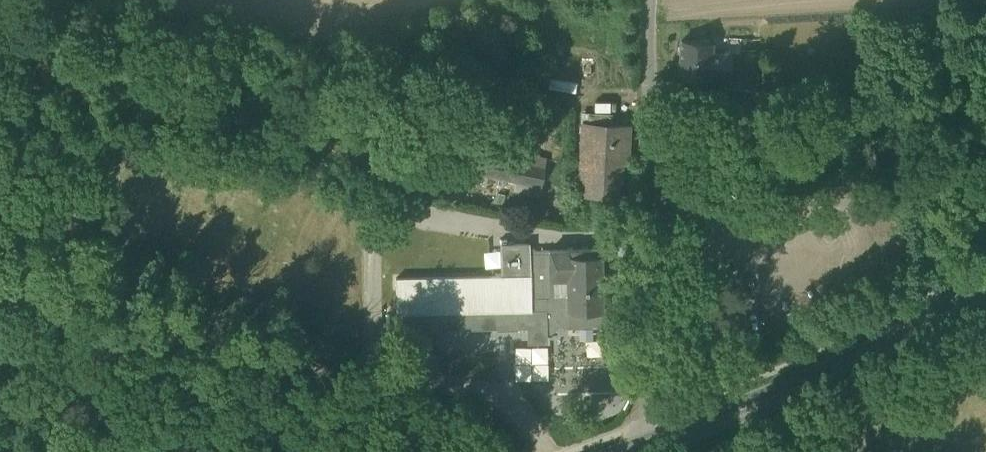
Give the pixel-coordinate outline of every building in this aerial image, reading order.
[(679,75),(710,78),(712,52),(713,44),(682,41),(679,75)] [(710,78),(729,79),(731,54),(712,52),(710,78)] [(723,103),(753,106),(755,90),(725,87),(723,103)] [(753,106),(769,108),(771,92),(755,90),(753,106)] [(588,193),(618,195),(620,161),(601,160),(603,123),(583,122),(581,158),(590,159),(588,193)] [(620,161),(627,161),(629,125),(603,123),(601,160),(620,161)] [(462,168),(491,175),(497,147),(498,147),(500,141),(469,134),(466,148),(462,168)] [(491,175),(516,180),(541,186),(547,158),(498,147),(497,147),(491,175)] [(578,192),(588,193),(590,159),(581,158),(578,192)] [(539,195),(541,186),(516,180),(514,189),(539,195)] [(547,309),(550,308),(550,278),(550,265),(530,265),(529,249),(529,242),(501,243),(502,275),(396,277),(397,312),(496,310),(517,309),(547,309)] [(567,277),(568,308),(602,307),(602,302),(602,248),(550,249),(550,265),(550,278),(567,277)] [(550,265),(550,249),(529,249),(530,265),(550,265)] [(567,277),(550,278),(550,308),(552,308),(552,311),(555,318),(560,323),(563,323),(568,325),(603,324),(610,322),(615,316),(616,309),(615,305),(611,303),(602,302),(602,307),(568,308),(567,277)] [(547,309),(547,336),(563,323),(560,323),(555,318),(552,311),(552,308),(550,308),(547,309)] [(496,310),(497,327),(497,329),(518,328),(518,327),(517,309),(496,310)] [(517,309),(518,327),(527,326),(528,342),(547,342),(547,336),(547,309),(517,309)] [(496,310),(397,312),(398,330),(497,327),(496,310)]
